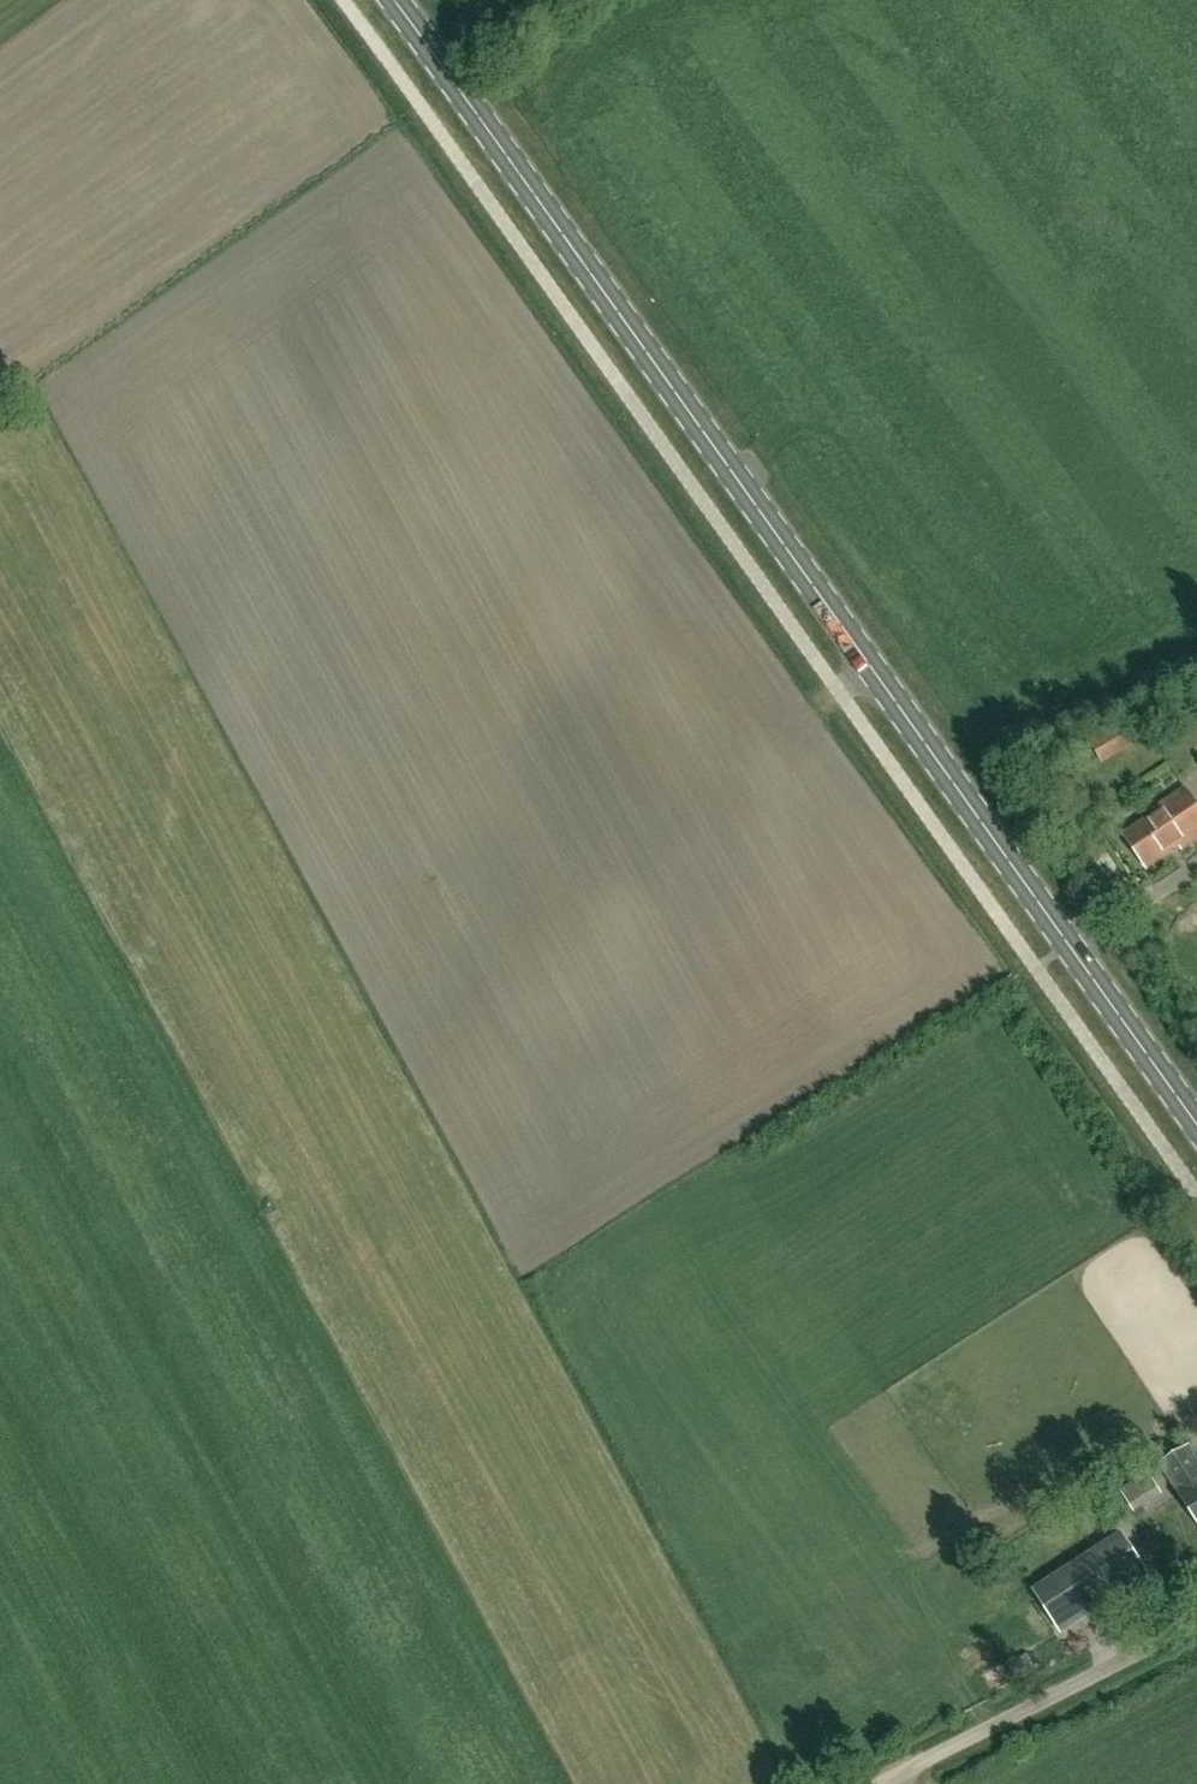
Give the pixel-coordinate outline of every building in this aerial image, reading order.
[(1196,837),(1196,803),(1187,789),(1156,810),(1158,813),(1125,836),(1147,868),(1180,845),(1182,848),(1196,837)] [(1176,1487),(1196,1519),(1196,1461),(1188,1447),(1163,1463),(1177,1486),(1176,1487)] [(1121,1533),(1034,1590),(1061,1633),(1149,1576),(1121,1533)]
